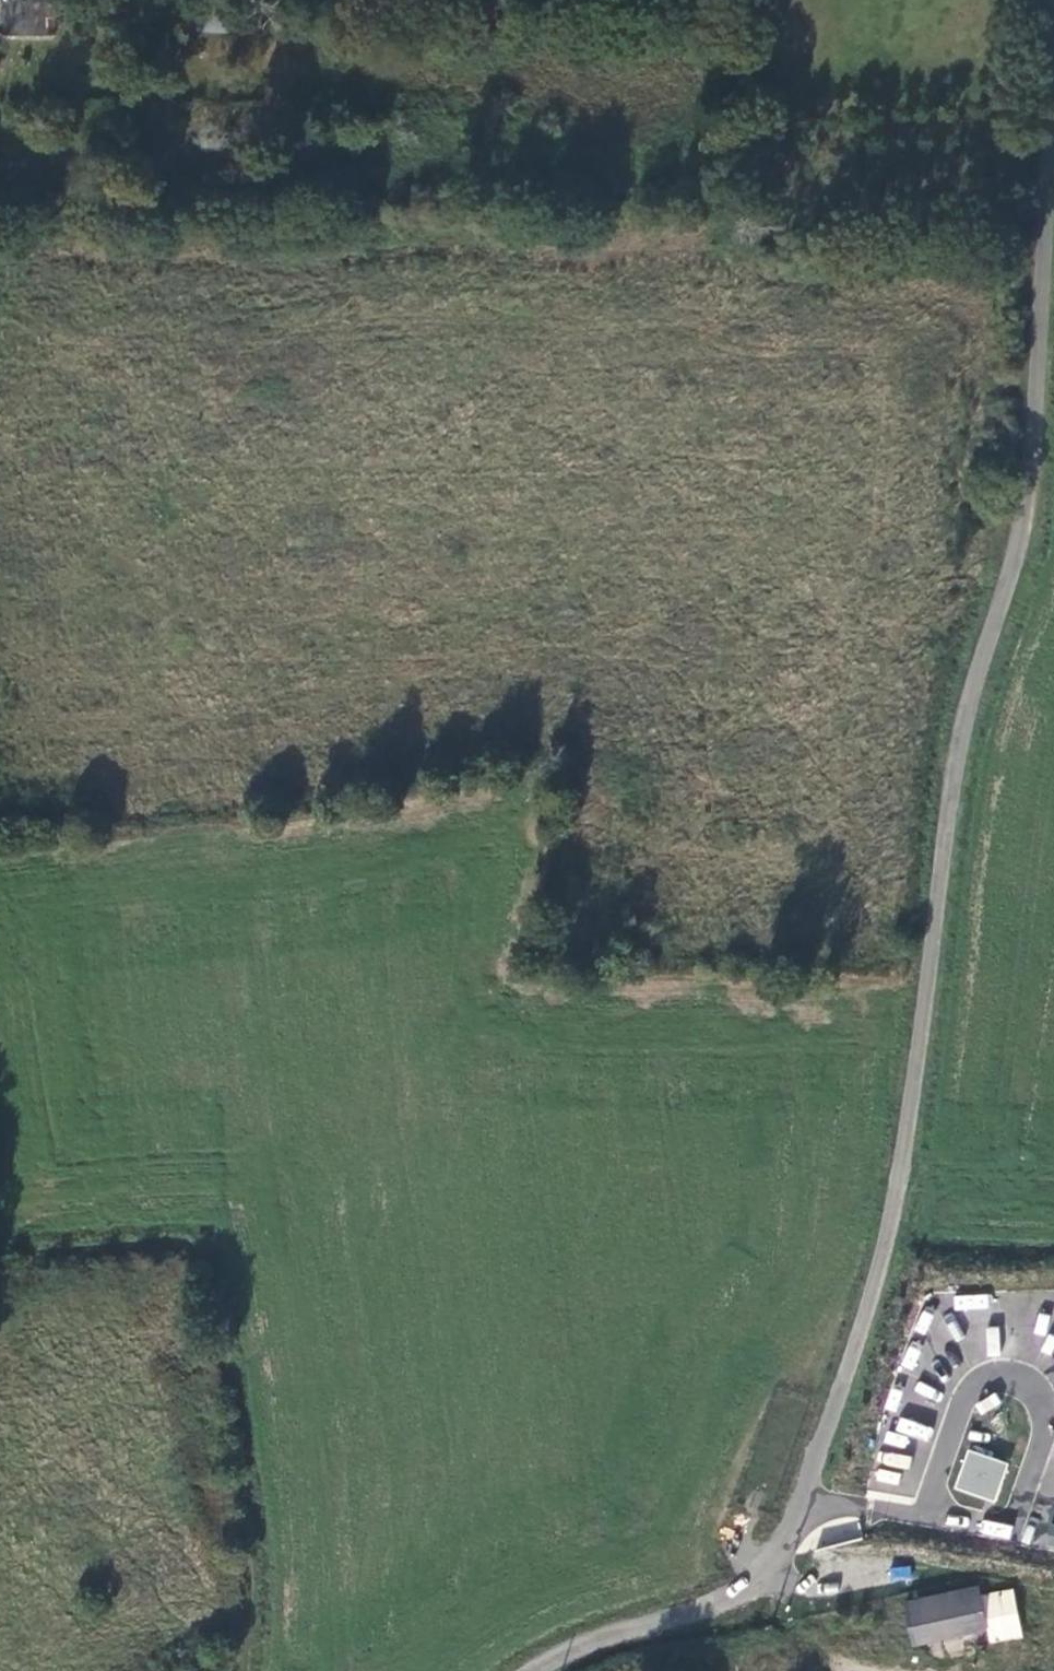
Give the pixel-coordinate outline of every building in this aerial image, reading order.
[(56,35),(57,4),(49,3),(49,0),(0,0),(0,35),(56,35)] [(231,10),(202,9),(202,32),(231,32),(231,10)] [(956,1295),(956,1308),(988,1307),(987,1293),(956,1295)] [(1008,1468),(969,1454),(955,1493),(995,1507),(1008,1468)] [(1044,1525),(1043,1547),(1053,1547),(1053,1525),(1044,1525)] [(977,1585),(906,1606),(916,1646),(989,1625),(977,1585)]
